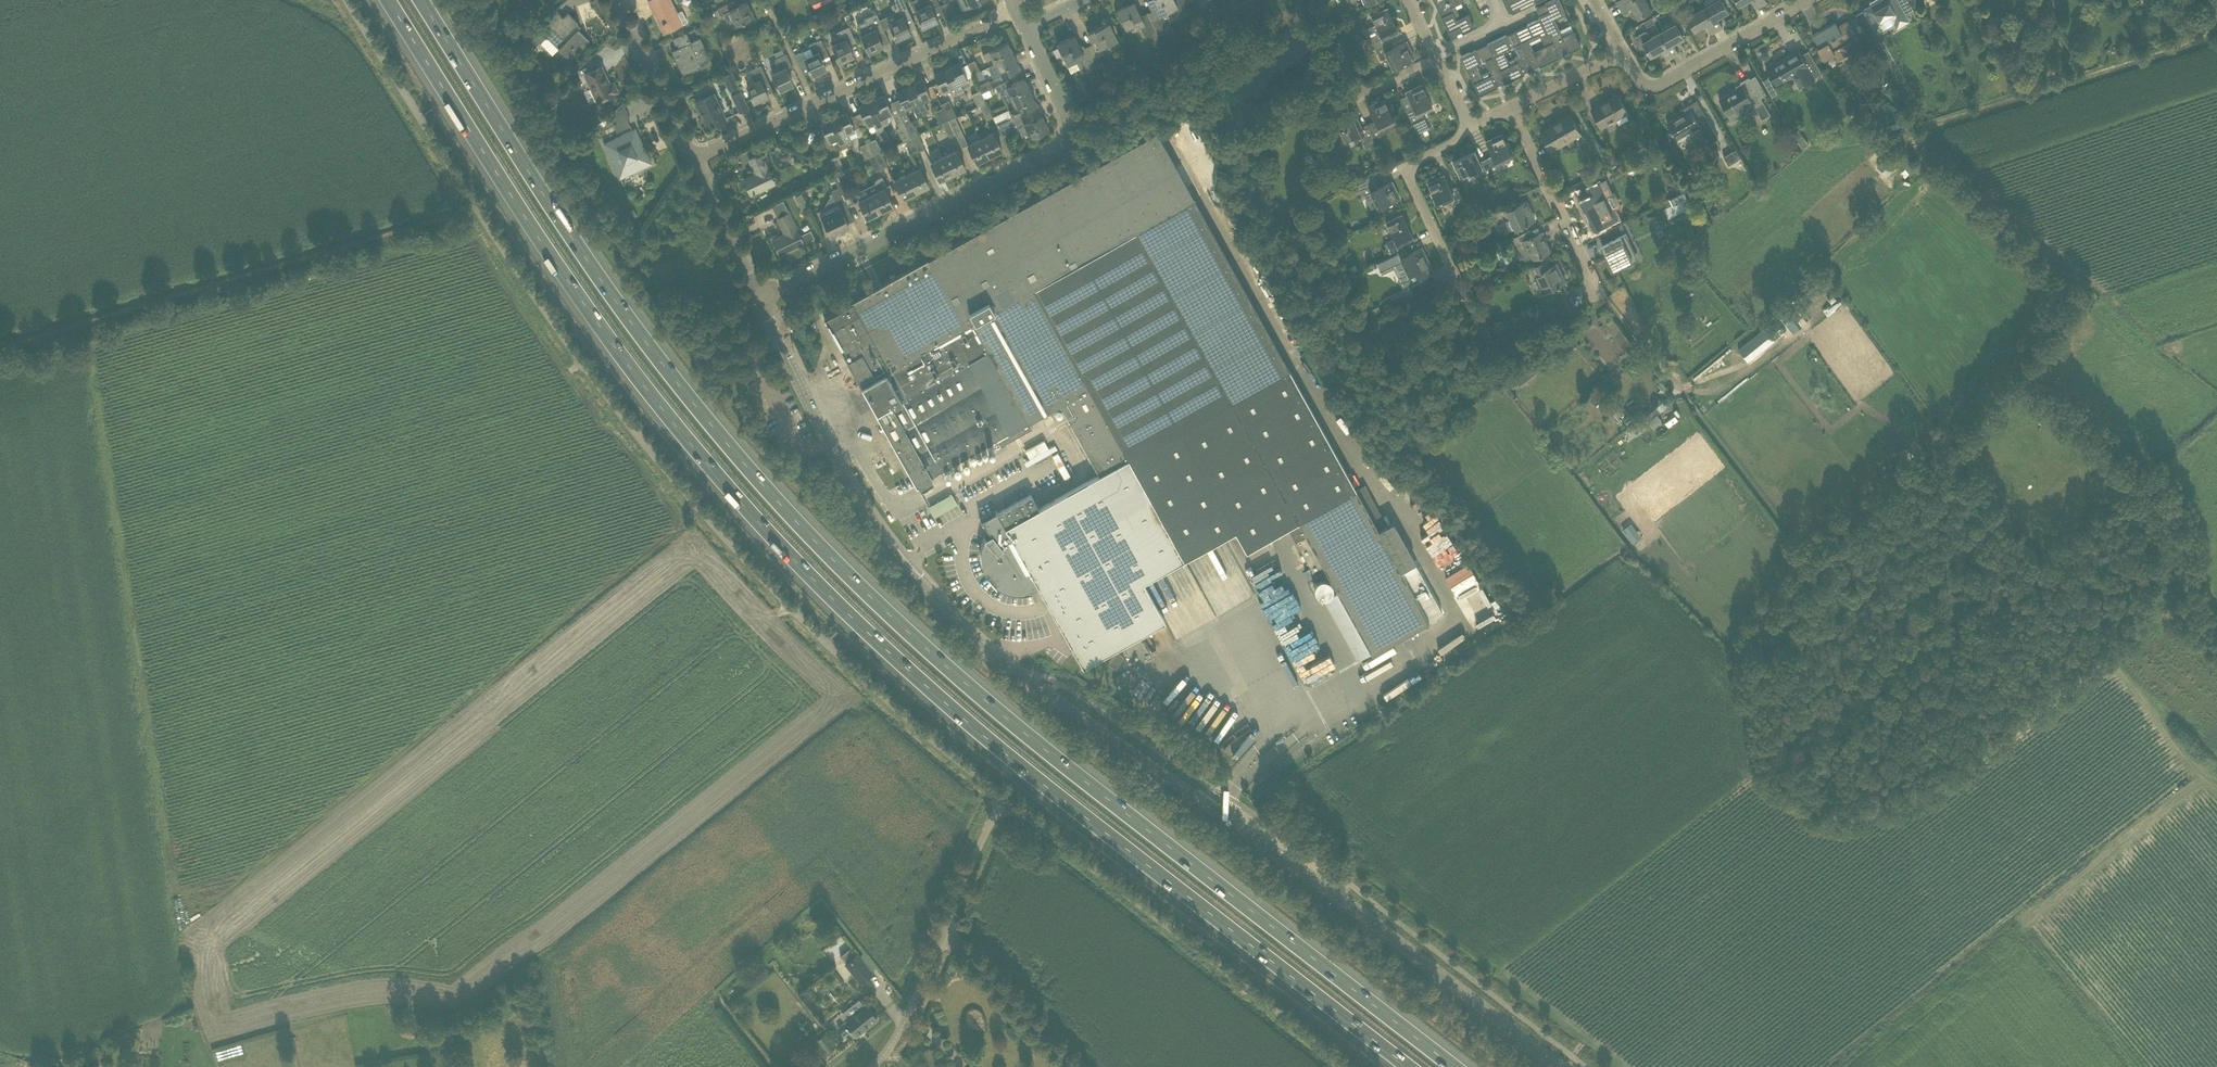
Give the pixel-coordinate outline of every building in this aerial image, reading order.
[(647,0),(654,15),(663,33),(673,29),(678,27),(687,22),(687,20),(683,11),(681,10),(677,12),(671,0),(647,0)] [(731,21),(733,20),(735,25),(745,20),(754,15),(747,1),(737,6),(734,0),(717,8),(720,15),(724,13),(727,20),(731,21)] [(897,18),(889,22),(893,30),(892,31),(896,39),(911,32),(905,20),(912,16),(904,0),(895,0),(896,2),(891,5),(897,18)] [(936,0),(921,0),(913,4),(916,9),(918,14),(920,18),(919,18),(923,27),(937,20),(931,7),(938,4),(936,0)] [(960,1),(964,8),(981,0),(960,0),(960,1)] [(1156,30),(1167,25),(1164,20),(1164,19),(1169,16),(1166,11),(1176,6),(1180,15),(1189,11),(1184,0),(1148,0),(1153,9),(1147,12),(1156,30)] [(1451,7),(1465,0),(1434,0),(1436,3),(1438,8),(1452,37),(1458,35),(1457,33),(1462,31),(1463,32),(1475,27),(1468,13),(1457,18),(1451,7)] [(1533,3),(1539,0),(1506,0),(1513,13),(1533,3)] [(1539,15),(1541,18),(1559,57),(1565,54),(1564,52),(1569,50),(1570,52),(1582,46),(1574,30),(1563,35),(1555,19),(1566,14),(1560,0),(1550,0),(1546,2),(1550,10),(1539,15)] [(1622,11),(1632,6),(1638,17),(1652,9),(1647,0),(1630,0),(1619,6),(1622,11)] [(1717,30),(1723,27),(1717,17),(1728,11),(1725,5),(1731,1),(1730,0),(1714,0),(1704,6),(1717,30)] [(1863,8),(1877,32),(1895,23),(1897,27),(1910,19),(1908,15),(1899,0),(1877,0),(1863,8)] [(954,13),(949,4),(948,1),(939,5),(945,17),(954,13)] [(1147,12),(1141,15),(1134,1),(1117,10),(1127,30),(1138,24),(1141,31),(1142,31),(1144,36),(1156,30),(1147,12)] [(838,6),(829,9),(832,15),(841,11),(838,6)] [(1704,6),(1687,16),(1696,30),(1696,29),(1707,23),(1712,33),(1717,30),(1704,6)] [(1389,41),(1386,35),(1396,30),(1397,29),(1387,7),(1386,8),(1376,13),(1371,15),(1379,32),(1360,41),(1366,52),(1375,47),(1389,41)] [(847,10),(842,12),(846,20),(851,17),(847,10)] [(570,59),(582,48),(589,40),(575,26),(578,22),(568,12),(563,17),(558,12),(551,20),(545,25),(534,36),(540,42),(547,36),(559,48),(570,59)] [(861,34),(863,39),(865,43),(864,43),(868,52),(883,45),(877,32),(884,29),(876,13),(864,18),(865,21),(858,24),(862,34),(861,34)] [(1534,36),(1540,33),(1546,45),(1534,50),(1528,38),(1520,42),(1533,69),(1536,68),(1535,66),(1539,64),(1540,66),(1559,57),(1541,18),(1528,24),(1534,36)] [(1813,34),(1820,46),(1818,47),(1825,59),(1835,53),(1838,59),(1852,51),(1851,49),(1861,44),(1847,20),(1845,22),(1846,23),(1839,27),(1835,21),(1813,34)] [(1660,32),(1673,55),(1678,52),(1673,43),(1684,36),(1684,37),(1684,36),(1679,27),(1676,22),(1675,21),(1668,25),(1661,29),(1662,31),(1660,32)] [(1087,46),(1093,59),(1104,53),(1101,47),(1116,40),(1108,22),(1088,32),(1093,43),(1087,46)] [(1211,28),(1213,34),(1219,31),(1216,25),(1211,28)] [(1365,35),(1376,33),(1374,25),(1364,28),(1365,35)] [(855,39),(851,29),(849,26),(837,32),(841,40),(832,44),(836,53),(835,53),(839,62),(854,55),(848,42),(855,39)] [(1668,58),(1673,55),(1660,32),(1651,37),(1648,31),(1645,30),(1636,36),(1635,38),(1640,47),(1647,48),(1651,55),(1652,55),(1662,49),(1668,58)] [(682,46),(672,51),(683,74),(684,74),(688,72),(688,71),(689,70),(688,70),(700,64),(701,68),(712,63),(700,37),(691,41),(686,32),(683,33),(673,38),(676,44),(680,42),(682,46)] [(519,34),(513,38),(516,43),(522,38),(519,34)] [(1488,43),(1494,56),(1507,82),(1525,73),(1524,72),(1528,70),(1529,71),(1533,69),(1520,42),(1514,45),(1519,55),(1517,56),(1508,60),(1504,51),(1512,46),(1506,34),(1488,43)] [(1081,44),(1080,45),(1075,35),(1057,43),(1066,64),(1075,59),(1081,72),(1085,70),(1096,65),(1093,59),(1087,46),(1085,47),(1084,45),(1081,44)] [(795,54),(803,73),(809,70),(812,75),(826,68),(822,58),(829,55),(821,39),(817,40),(809,44),(810,47),(795,54)] [(1375,47),(1381,59),(1387,56),(1392,66),(1392,67),(1414,57),(1414,56),(1413,56),(1407,42),(1406,41),(1392,47),(1389,41),(1375,47)] [(1013,55),(1007,42),(983,53),(986,60),(993,57),(995,63),(1013,55)] [(776,57),(775,58),(780,69),(772,73),(776,81),(775,81),(779,90),(793,83),(787,71),(793,68),(786,53),(785,53),(782,48),(774,52),(776,57)] [(974,60),(969,49),(962,52),(973,74),(981,71),(975,59),(974,60)] [(1461,56),(1480,95),(1498,86),(1497,85),(1501,83),(1502,84),(1507,82),(1494,56),(1486,60),(1493,73),(1483,78),(1477,64),(1482,62),(1476,49),(1471,51),(1461,56)] [(1777,85),(1793,75),(1799,87),(1806,83),(1807,84),(1816,79),(1799,50),(1798,50),(1801,55),(1793,59),(1791,55),(1776,63),(1775,62),(1766,67),(1777,85)] [(1019,67),(1013,55),(995,63),(998,69),(992,72),(995,79),(1019,67)] [(960,97),(966,94),(961,82),(968,78),(960,62),(947,68),(960,97)] [(768,80),(764,70),(761,64),(750,69),(755,81),(747,84),(751,93),(750,93),(754,101),(768,95),(762,82),(768,80)] [(598,101),(608,96),(618,91),(613,82),(609,84),(601,67),(585,74),(598,101)] [(947,68),(934,74),(942,90),(950,87),(955,99),(960,97),(947,68)] [(748,107),(744,98),(740,90),(731,70),(722,74),(732,94),(735,101),(740,111),(748,107)] [(1770,75),(1763,79),(1773,96),(1780,92),(1770,75)] [(1771,114),(1749,76),(1740,82),(1742,85),(1719,99),(1729,116),(1752,102),(1762,119),(1771,114)] [(910,85),(923,114),(929,112),(923,99),(930,96),(923,79),(910,85)] [(1013,100),(1030,91),(1024,79),(1001,90),(1004,97),(1010,94),(1013,100)] [(980,89),(981,92),(992,87),(989,80),(978,85),(980,89)] [(1424,117),(1421,111),(1431,106),(1432,105),(1421,83),(1420,84),(1405,91),(1412,105),(1405,109),(1417,133),(1418,133),(1426,128),(1429,127),(1424,117)] [(910,85),(897,91),(904,108),(912,104),(918,117),(923,114),(910,85)] [(981,92),(980,89),(972,93),(978,105),(979,104),(986,101),(981,92)] [(1036,104),(1030,91),(1013,100),(1016,105),(1009,108),(1013,115),(1018,113),(1036,104)] [(725,118),(721,108),(713,92),(696,101),(700,111),(701,110),(709,125),(707,126),(708,126),(711,125),(712,126),(715,125),(714,123),(725,118)] [(1602,127),(1616,119),(1619,124),(1629,119),(1626,113),(1628,112),(1618,93),(1615,95),(1616,96),(1605,102),(1605,101),(1591,108),(1602,127)] [(884,95),(871,101),(882,123),(888,120),(889,120),(886,113),(892,110),(889,104),(884,95)] [(1368,123),(1374,137),(1376,137),(1377,138),(1381,136),(1380,134),(1386,132),(1383,125),(1394,120),(1388,108),(1383,98),(1382,99),(1369,106),(1368,106),(1367,106),(1374,120),(1368,123)] [(1677,139),(1678,139),(1699,126),(1709,144),(1719,138),(1697,100),(1680,110),(1682,113),(1667,122),(1677,139)] [(871,101),(858,107),(863,116),(866,123),(874,119),(877,125),(879,131),(884,128),(882,123),(871,101)] [(992,116),(986,101),(979,104),(986,119),(992,116)] [(611,111),(617,122),(630,116),(623,102),(611,111)] [(943,106),(949,119),(955,116),(957,115),(951,103),(943,106)] [(940,123),(943,121),(949,119),(943,106),(935,110),(940,123)] [(899,111),(911,136),(918,133),(919,132),(914,120),(911,121),(905,109),(899,111)] [(905,138),(911,136),(899,111),(893,114),(899,127),(897,128),(903,140),(905,139),(905,138)] [(834,118),(847,146),(853,143),(850,138),(851,138),(847,131),(854,128),(847,112),(834,118)] [(1008,118),(1007,116),(996,121),(999,129),(1020,119),(1021,119),(1018,113),(1013,115),(1008,118)] [(1581,133),(1570,113),(1553,123),(1555,126),(1542,133),(1551,150),(1581,133)] [(1042,115),(1032,120),(1023,124),(1018,127),(1021,134),(1027,131),(1030,137),(1048,128),(1042,115)] [(1372,138),(1374,137),(1368,123),(1361,126),(1356,116),(1357,116),(1356,115),(1334,126),(1335,127),(1342,142),(1358,134),(1363,143),(1365,147),(1374,142),(1372,138)] [(955,116),(949,119),(955,133),(961,130),(955,116)] [(842,148),(847,146),(834,118),(821,124),(830,143),(829,145),(836,147),(840,146),(842,148)] [(949,119),(943,121),(950,136),(955,133),(949,119)] [(1023,124),(1020,119),(999,129),(1003,136),(1013,131),(1013,130),(1018,127),(1023,124)] [(1170,134),(1165,126),(1157,130),(1162,138),(1170,134)] [(620,177),(651,163),(635,128),(604,143),(620,177)] [(1426,128),(1418,133),(1420,137),(1429,133),(1426,128)] [(1809,143),(1798,128),(1792,132),(1803,148),(1809,143)] [(866,293),(823,317),(917,484),(918,483),(921,488),(923,487),(929,484),(934,481),(931,476),(935,474),(971,454),(997,439),(1000,446),(1032,428),(1028,421),(1068,399),(1075,412),(1067,416),(1099,474),(1043,506),(1039,508),(1019,518),(1005,526),(997,512),(997,511),(992,514),(981,519),(980,518),(995,538),(989,542),(984,536),(983,537),(985,538),(984,540),(983,543),(982,545),(982,548),(981,550),(981,553),(981,556),(981,558),(982,561),(982,563),(983,566),(984,568),(984,569),(985,572),(986,574),(988,576),(990,578),(991,580),(993,582),(995,584),(997,586),(999,587),(1002,588),(1004,589),(1006,590),(1008,591),(1011,592),(1013,592),(1016,593),(1019,593),(1021,593),(1024,593),(1026,592),(1029,592),(1032,591),(1033,592),(1034,592),(1031,589),(1038,585),(1083,666),(1110,651),(1165,620),(1143,581),(1227,534),(1230,540),(1238,536),(1246,550),(1288,527),(1312,571),(1322,565),(1324,567),(1311,574),(1314,580),(1327,573),(1337,591),(1324,599),(1358,659),(1443,612),(1415,562),(1416,561),(1404,540),(1389,548),(1378,529),(1387,524),(1380,512),(1365,484),(1356,489),(1289,369),(1156,130),(1091,167),(1017,208),(1016,208),(881,284),(875,288),(872,290),(866,293)] [(989,156),(1002,149),(993,131),(980,137),(989,156)] [(918,133),(911,136),(918,150),(924,147),(918,133)] [(1487,158),(1493,172),(1505,166),(1502,160),(1513,155),(1502,133),(1486,141),(1493,155),(1487,158)] [(905,138),(905,139),(912,153),(918,150),(911,136),(905,138)] [(868,141),(874,154),(875,153),(881,150),(882,150),(876,137),(868,141)] [(976,162),(989,156),(980,137),(967,144),(976,162)] [(866,157),(869,156),(874,154),(868,141),(860,145),(866,157)] [(943,155),(952,174),(965,167),(956,149),(943,155)] [(881,150),(875,153),(882,167),(887,165),(881,150)] [(1482,178),(1493,172),(1487,158),(1480,161),(1475,150),(1453,160),(1454,162),(1459,171),(1461,177),(1477,169),(1482,178)] [(1729,164),(1739,158),(1734,150),(1724,156),(1729,164)] [(775,183),(761,153),(749,159),(756,173),(744,179),(751,194),(753,193),(754,194),(755,193),(755,192),(775,183)] [(875,153),(874,154),(869,156),(875,170),(882,167),(875,153)] [(831,158),(837,171),(838,170),(845,167),(839,154),(831,158)] [(939,180),(952,174),(943,155),(930,162),(939,180)] [(1630,155),(1622,159),(1625,164),(1633,160),(1630,155)] [(920,167),(907,173),(916,191),(929,185),(920,167)] [(1354,169),(1343,174),(1348,184),(1359,179),(1354,169)] [(838,170),(837,171),(832,173),(839,187),(845,184),(838,170)] [(903,198),(916,191),(907,173),(894,179),(903,198)] [(1465,199),(1463,195),(1458,185),(1451,188),(1444,174),(1443,175),(1429,182),(1428,182),(1439,204),(1440,203),(1449,199),(1453,205),(1465,199)] [(1378,208),(1390,201),(1400,197),(1399,196),(1392,181),(1378,188),(1375,181),(1372,175),(1358,182),(1362,191),(1366,200),(1373,197),(1378,208)] [(871,192),(880,211),(893,205),(884,187),(887,186),(882,176),(875,179),(874,183),(877,189),(871,192)] [(1593,195),(1581,200),(1587,212),(1586,213),(1588,215),(1593,226),(1594,229),(1597,227),(1604,224),(1614,219),(1617,218),(1613,209),(1606,195),(1612,192),(1605,179),(1599,183),(1589,187),(1593,195)] [(839,206),(821,215),(829,231),(828,232),(830,237),(832,238),(837,235),(837,233),(844,230),(843,228),(849,225),(842,211),(848,207),(844,198),(838,187),(832,190),(839,206)] [(1688,188),(1680,192),(1684,200),(1692,196),(1688,188)] [(867,217),(880,211),(871,192),(858,199),(867,217)] [(801,193),(794,197),(798,204),(805,200),(801,193)] [(1688,199),(1664,209),(1670,221),(1693,210),(1688,199)] [(1516,228),(1526,223),(1536,219),(1526,200),(1508,209),(1505,203),(1490,211),(1496,224),(1511,217),(1516,228)] [(789,212),(777,217),(785,233),(773,239),(780,254),(782,253),(783,254),(784,253),(784,252),(804,243),(789,212)] [(1404,247),(1401,241),(1412,236),(1402,214),(1401,214),(1401,215),(1385,222),(1393,239),(1384,243),(1386,247),(1382,249),(1385,256),(1389,254),(1390,255),(1404,247)] [(1621,224),(1611,229),(1613,233),(1623,228),(1621,224)] [(1534,258),(1541,255),(1551,250),(1541,231),(1533,235),(1530,229),(1514,237),(1520,250),(1528,246),(1534,258)] [(1626,233),(1604,244),(1608,252),(1605,253),(1608,260),(1606,262),(1611,273),(1625,266),(1624,264),(1632,260),(1624,245),(1630,242),(1626,233)] [(1404,247),(1390,255),(1395,267),(1402,263),(1407,273),(1398,278),(1402,286),(1408,283),(1413,294),(1433,284),(1428,274),(1433,271),(1433,270),(1429,263),(1430,263),(1429,262),(1422,248),(1422,247),(1408,254),(1404,247)] [(1537,264),(1531,267),(1536,278),(1543,292),(1546,291),(1552,288),(1558,285),(1558,286),(1561,285),(1560,284),(1566,281),(1561,271),(1557,263),(1554,264),(1550,266),(1547,259),(1537,264)] [(1777,318),(1764,328),(1774,340),(1787,331),(1777,318)] [(1751,339),(1739,348),(1749,361),(1761,351),(1751,339)] [(1539,373),(1533,365),(1516,379),(1523,387),(1539,373)] [(1596,390),(1588,396),(1596,406),(1604,400),(1596,390)] [(1073,412),(1066,401),(1060,404),(1066,416),(1073,412)] [(1665,407),(1660,402),(1645,416),(1655,427),(1663,420),(1657,413),(1665,407)] [(1055,444),(1035,455),(1037,459),(1057,448),(1055,444)] [(1058,452),(1052,455),(1065,478),(1071,475),(1058,452)] [(953,492),(929,504),(935,516),(959,503),(953,492)] [(1031,494),(997,512),(1005,526),(1019,518),(1039,508),(1031,494)] [(1628,525),(1623,529),(1633,542),(1638,538),(1628,525)] [(1116,668),(1116,667),(1124,656),(1116,650),(1108,662),(1116,668)] [(1400,680),(1376,696),(1379,701),(1403,685),(1400,680)] [(857,953),(845,963),(860,982),(872,973),(857,953)] [(845,1021),(838,1027),(843,1034),(851,1028),(856,1035),(864,1028),(877,1018),(865,1003),(864,1004),(859,1008),(860,1009),(845,1021)] [(834,1045),(832,1043),(840,1037),(835,1030),(827,1036),(825,1033),(818,1039),(827,1051),(834,1045)]
